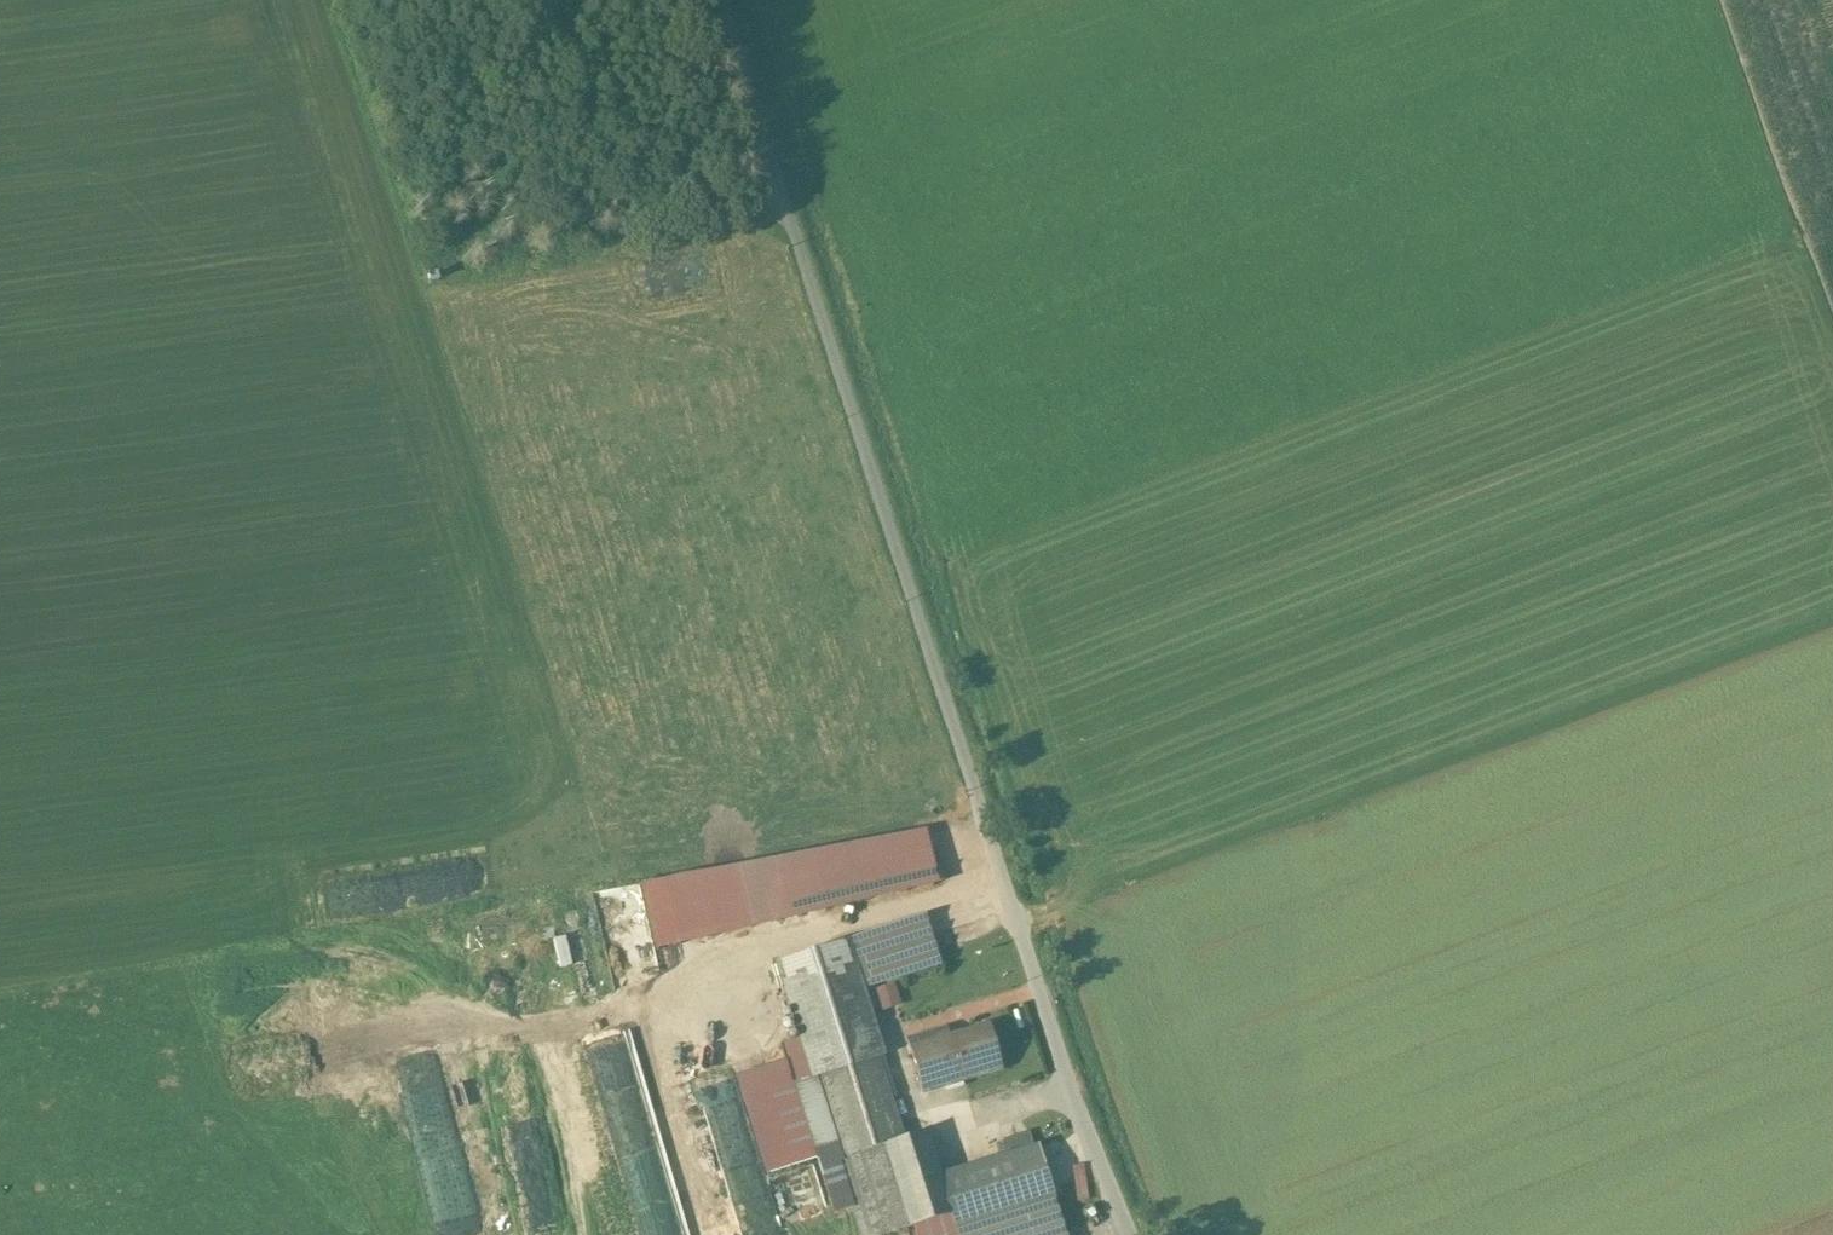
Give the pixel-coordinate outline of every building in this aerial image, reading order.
[(638,879),(650,942),(936,890),(925,827),(638,879)] [(847,941),(778,962),(814,1076),(819,1075),(818,1072),(879,1055),(879,1057),(883,1055),(862,988),(939,963),(925,917),(848,941),(847,941)] [(560,967),(573,965),(568,934),(555,937),(560,967)] [(884,1009),(902,1003),(894,981),(876,988),(884,1009)] [(987,1027),(949,1038),(947,1030),(906,1042),(919,1090),(998,1069),(987,1027)] [(879,1055),(818,1072),(819,1075),(839,1142),(843,1157),(855,1153),(887,1143),(905,1137),(879,1057),(879,1055)] [(814,1076),(792,1082),(814,1150),(839,1142),(819,1075),(814,1076)] [(905,1137),(887,1143),(905,1202),(945,1190),(940,1175),(926,1130),(905,1137)] [(855,1153),(881,1234),(882,1234),(913,1226),(905,1202),(887,1143),(855,1153)] [(940,1175),(945,1190),(952,1213),(951,1214),(958,1234),(1045,1234),(1062,1230),(1052,1198),(1051,1198),(1035,1146),(940,1175)] [(945,1190),(905,1202),(913,1226),(951,1214),(952,1213),(945,1190)]
